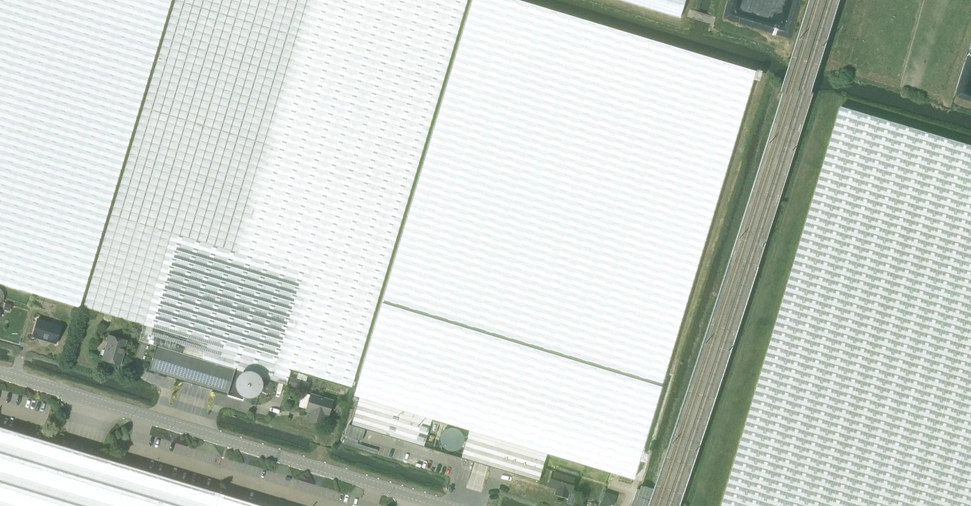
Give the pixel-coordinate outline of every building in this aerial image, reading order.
[(79,307),(171,0),(0,0),(0,283),(79,307)] [(156,345),(234,369),(286,384),(291,369),(351,387),(467,0),(175,0),(83,307),(144,325),(139,340),(148,343),(153,328),(161,330),(156,345)] [(354,395),(359,396),(431,418),(469,430),(546,453),(632,478),(635,469),(754,71),(730,64),(680,49),(516,0),(472,0),(458,48),(357,386),(354,395)] [(680,18),(685,0),(621,0),(680,18)] [(842,106),(722,505),(970,505),(970,145),(944,137),(842,106)] [(37,318),(31,336),(56,344),(61,325),(37,318)] [(107,341),(102,359),(120,365),(123,355),(122,355),(126,340),(108,335),(106,341),(107,341)] [(227,393),(234,369),(156,345),(149,370),(227,393)] [(308,420),(323,424),(325,415),(328,416),(333,400),(310,394),(306,409),(311,411),(308,420)] [(359,396),(351,425),(423,446),(431,418),(359,396)] [(219,493),(98,456),(64,446),(0,427),(0,505),(263,505),(219,493)] [(469,430),(461,458),(538,481),(541,471),(546,453),(469,430)] [(552,471),(548,486),(556,489),(555,493),(567,497),(568,492),(571,493),(575,477),(552,471)]
